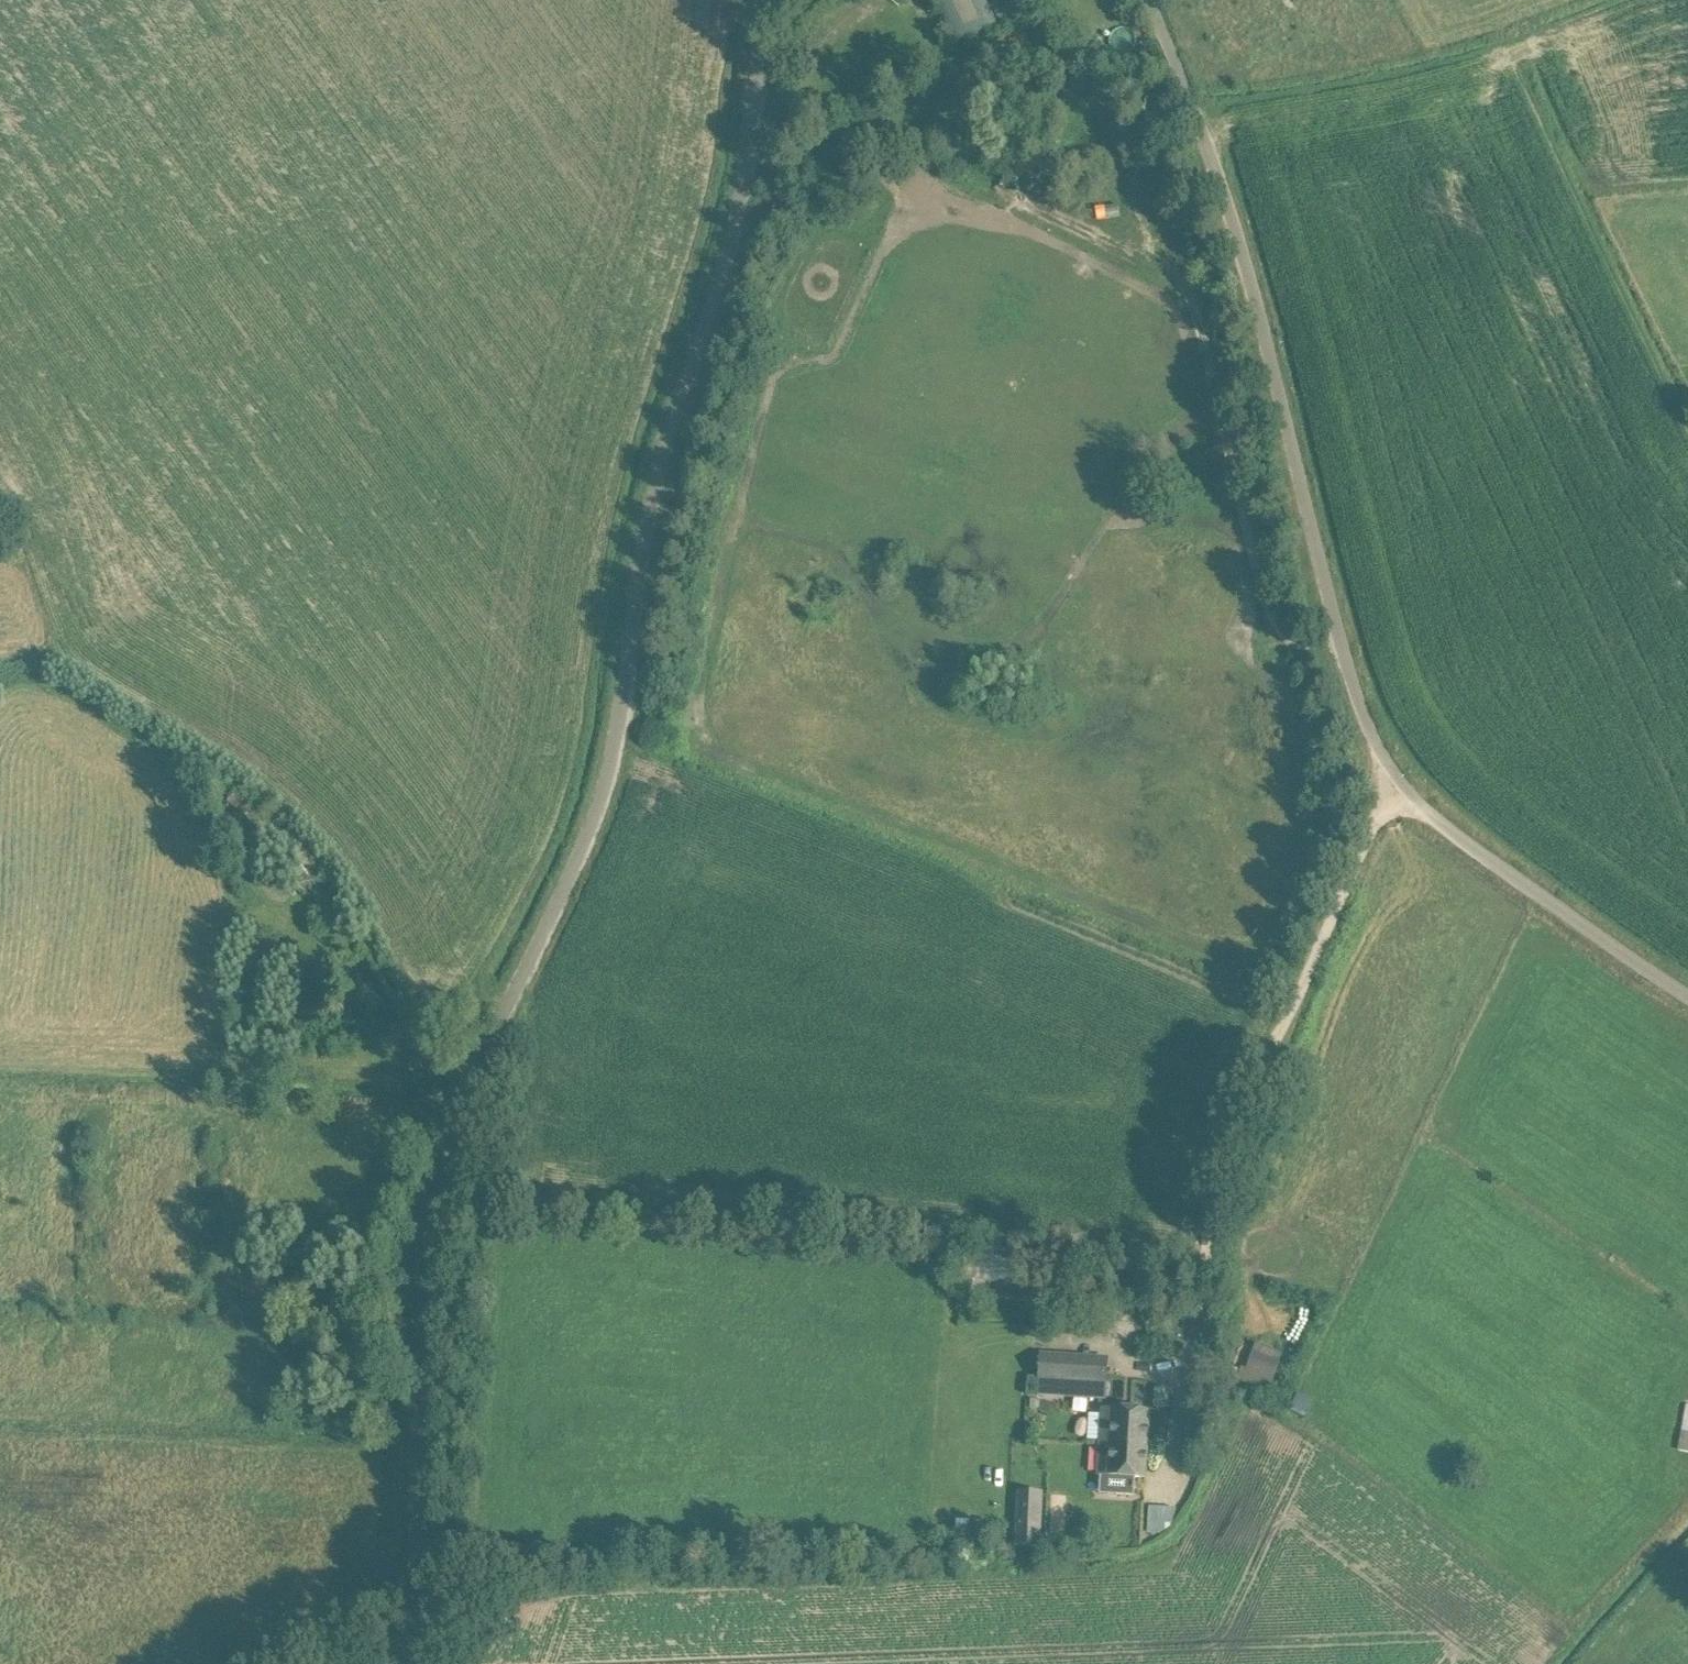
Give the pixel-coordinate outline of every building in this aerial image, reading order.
[(955,42),(999,22),(988,0),(936,0),(955,42)] [(1023,1252),(979,1245),(974,1277),(1017,1284),(1023,1252)] [(1283,1352),(1256,1341),(1247,1368),(1243,1366),(1241,1369),(1229,1365),(1226,1374),(1269,1391),(1283,1352)] [(1041,1355),(1040,1380),(1039,1394),(1105,1398),(1107,1359),(1041,1355)] [(1678,1449),(1687,1451),(1687,1403),(1686,1403),(1681,1431),(1678,1449)] [(1101,1443),(1147,1446),(1149,1411),(1103,1409),(1101,1443)] [(1145,1477),(1147,1446),(1101,1443),(1099,1475),(1145,1477)] [(1017,1498),(1015,1541),(1041,1543),(1043,1499),(1017,1498)] [(1171,1532),(1172,1505),(1147,1504),(1146,1532),(1171,1532)]
